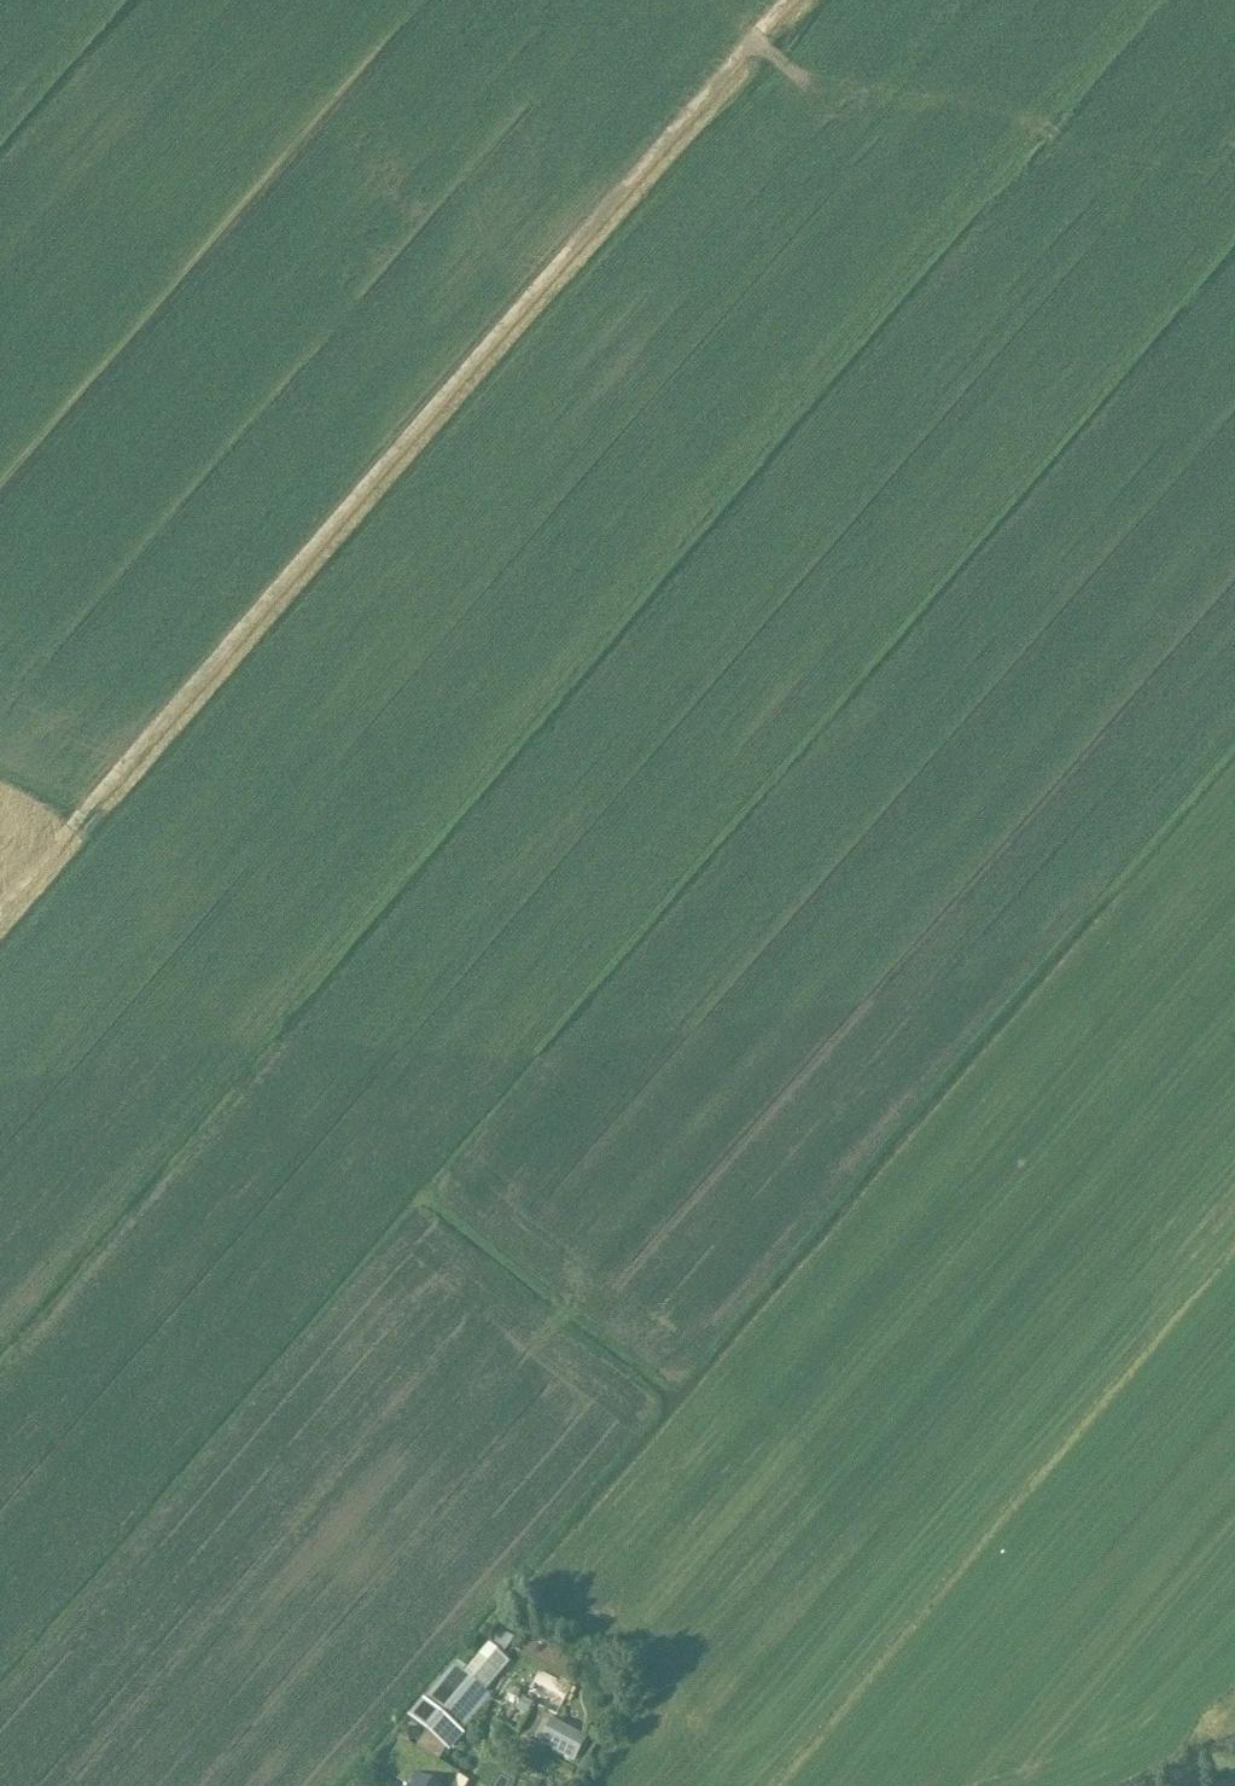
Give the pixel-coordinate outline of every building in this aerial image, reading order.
[(499,1632),(491,1645),(505,1654),(514,1641),(499,1632)] [(486,1646),(462,1675),(453,1668),(409,1720),(426,1734),(446,1751),(489,1698),(483,1693),(507,1664),(486,1646)] [(529,1704),(520,1699),(514,1711),(522,1716),(529,1704)] [(539,1746),(574,1765),(585,1744),(564,1733),(550,1726),(539,1746)] [(426,1734),(415,1752),(437,1766),(446,1751),(426,1734)] [(452,1775),(437,1766),(415,1752),(408,1749),(405,1755),(398,1751),(384,1774),(405,1785),(446,1785),(452,1775)]
